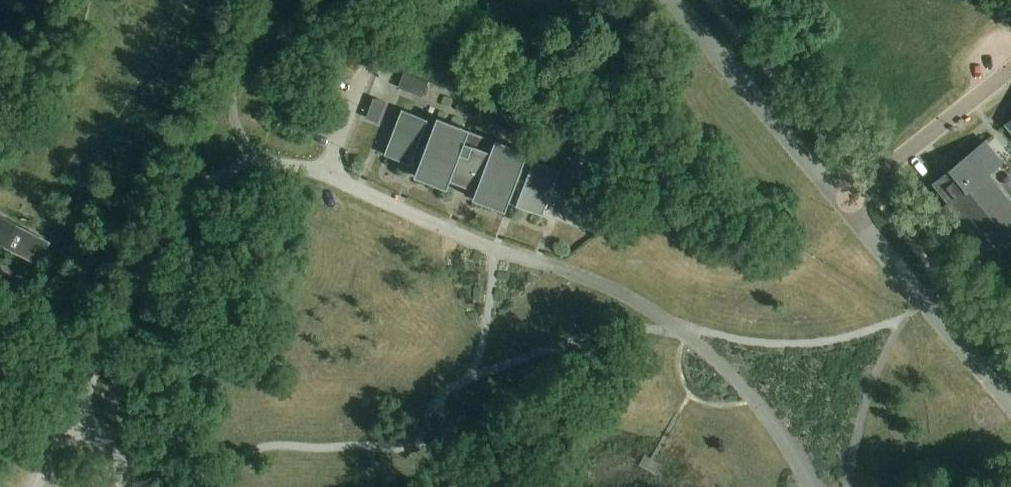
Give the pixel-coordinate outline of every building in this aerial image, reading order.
[(404,73),(398,88),(422,97),(428,82),(404,73)] [(476,118),(500,127),(506,112),(482,103),(476,118)] [(400,110),(383,156),(409,166),(411,162),(418,164),(413,177),(446,189),(452,174),(477,184),(472,199),(504,212),(509,200),(516,202),(515,206),(541,216),(559,171),(525,158),(527,153),(494,140),(496,135),(471,125),(469,131),(436,118),(434,123),(400,110)] [(936,187),(948,202),(941,208),(989,267),(1010,249),(1010,206),(985,175),(1000,163),(983,142),(949,169),(953,173),(936,187)] [(18,254),(29,234),(28,234),(4,221),(0,220),(0,244),(18,254)] [(28,258),(28,259),(37,264),(47,246),(37,241),(28,258)]
